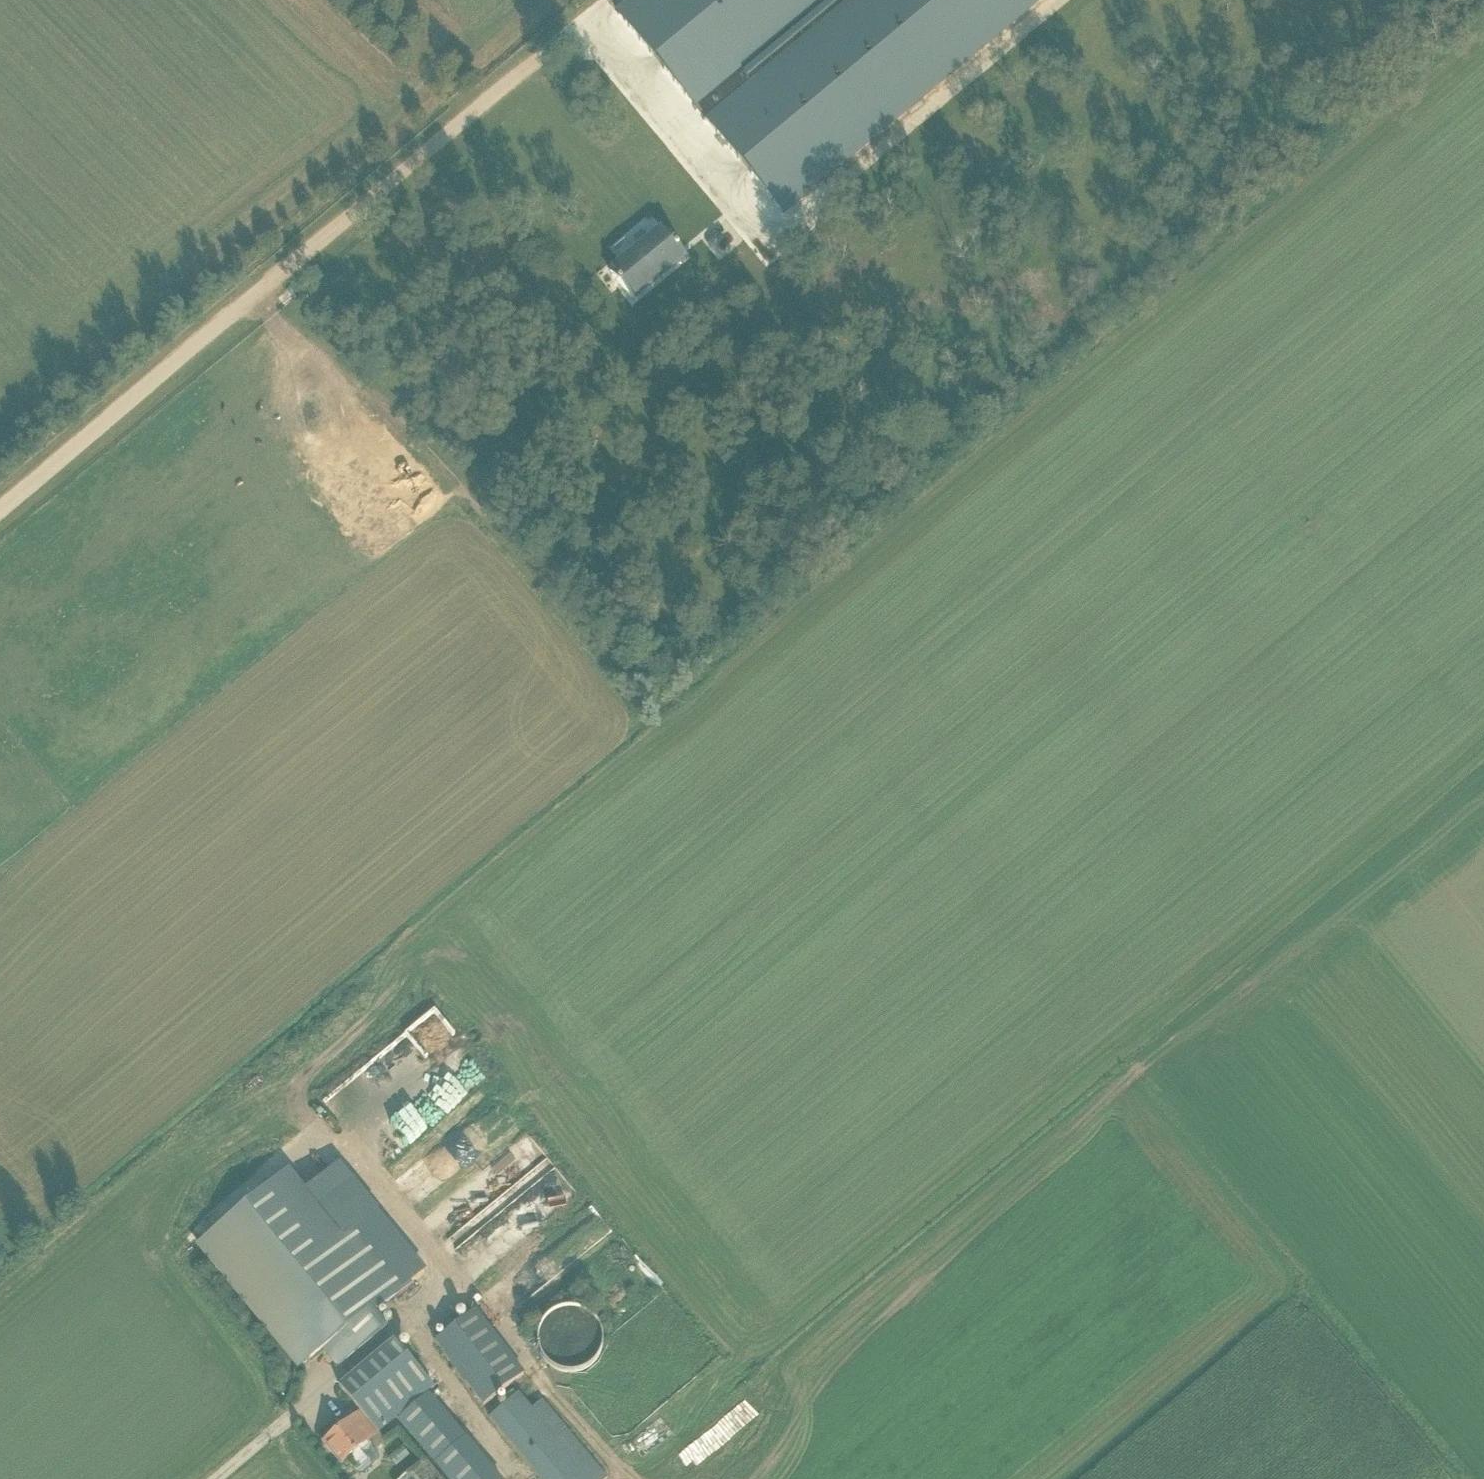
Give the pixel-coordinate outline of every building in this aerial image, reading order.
[(613,18),(693,114),(830,0),(634,0),(613,18)] [(699,123),(782,221),(1046,0),(845,0),(699,123)] [(630,301),(680,260),(653,228),(603,269),(630,301)] [(340,1162),(305,1189),(288,1170),(196,1247),(297,1369),(322,1350),(336,1368),(385,1326),(375,1314),(412,1284),(411,1283),(426,1270),(377,1211),(379,1210),(340,1162)] [(524,1374),(476,1310),(434,1342),(482,1405),(524,1374)] [(610,1349),(610,1342),(610,1335),(608,1330),(606,1325),(601,1319),(596,1316),(591,1313),(580,1310),(575,1310),(569,1312),(562,1315),(558,1318),(553,1323),(550,1328),(548,1334),(547,1341),(547,1346),(549,1352),(552,1359),(555,1363),(560,1367),(566,1371),(577,1374),(584,1373),(590,1372),(595,1369),(601,1365),(606,1359),(608,1354),(610,1349)] [(429,1394),(435,1389),(394,1340),(337,1387),(360,1413),(379,1435),(396,1420),(446,1478),(501,1478),(429,1394)] [(518,1393),(488,1417),(540,1478),(605,1478),(607,1477),(542,1400),(531,1408),(518,1393)] [(385,1442),(379,1435),(360,1413),(324,1443),(341,1465),(346,1461),(357,1475),(362,1474),(379,1460),(379,1457),(374,1451),(385,1442)] [(426,1460),(402,1478),(441,1478),(426,1460)]
